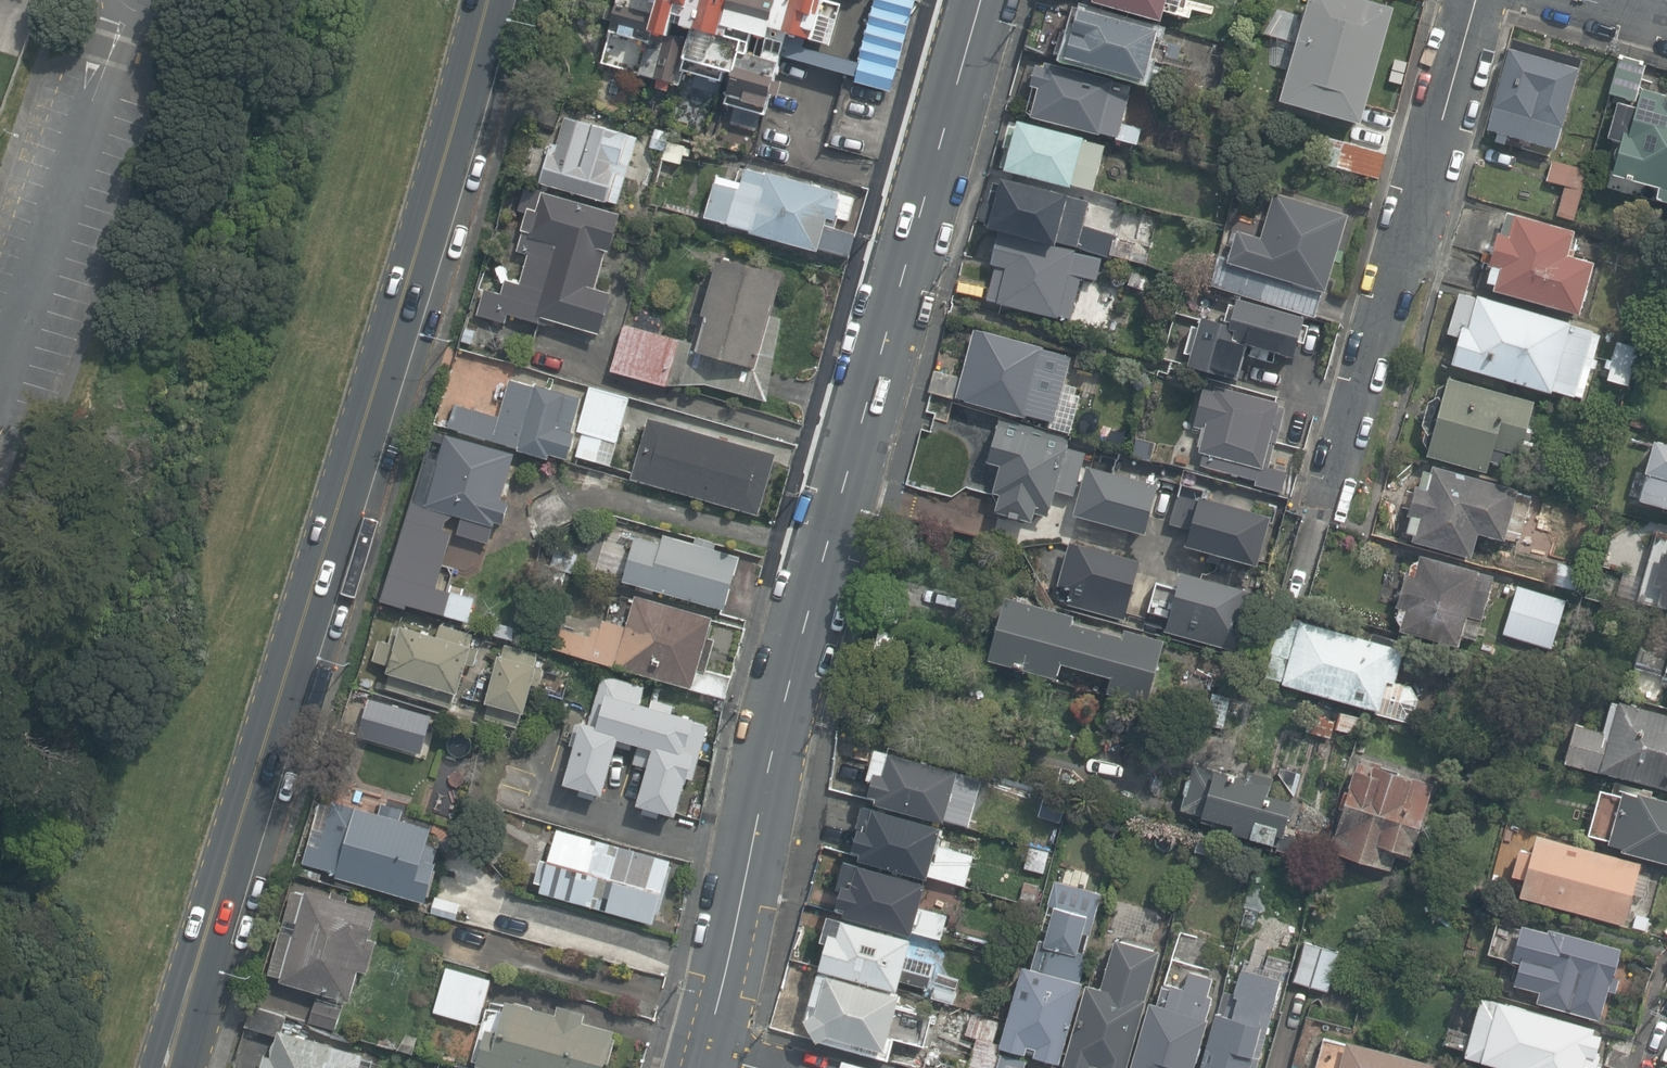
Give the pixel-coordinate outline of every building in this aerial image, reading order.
[(594,30),(650,44),(639,84),(762,115),(770,117),(783,64),(838,78),(884,90),(907,0),(856,0),(845,46),(822,41),(831,0),(593,0),(586,28),(594,30)] [(1040,44),(1127,71),(1141,22),(1069,0),(1054,0),(1040,44)] [(1145,14),(1149,0),(1099,0),(1145,14)] [(1263,97),(1360,124),(1395,0),(1291,0),(1263,97)] [(1502,39),(1475,123),(1491,127),(1488,137),(1500,141),(1503,132),(1551,147),(1579,64),(1502,39)] [(1590,131),(1606,135),(1597,168),(1622,174),(1666,186),(1666,77),(1640,70),(1643,57),(1612,48),(1590,131)] [(1124,113),(1132,88),(1104,79),(1101,87),(1021,64),(1016,81),(1023,83),(1016,109),(1136,145),(1143,119),(1124,113)] [(548,111),(529,174),(614,199),(632,136),(548,111)] [(1000,112),(986,158),(1092,189),(1105,144),(1000,112)] [(1380,146),(1299,128),(1293,157),(1374,174),(1380,146)] [(1481,153),(1467,196),(1496,205),(1472,281),(1578,314),(1596,257),(1576,251),(1582,232),(1566,226),(1586,163),(1549,151),(1545,163),(1527,157),(1524,167),(1481,153)] [(742,183),(712,175),(702,215),(846,254),(853,228),(823,220),(825,212),(846,218),(854,188),(748,160),(742,183)] [(983,169),(972,212),(1115,253),(1123,223),(1087,213),(1091,201),(983,169)] [(1226,224),(1215,260),(1315,290),(1340,208),(1263,185),(1249,231),(1226,224)] [(477,276),(467,311),(504,323),(508,311),(594,337),(608,291),(597,288),(619,214),(528,187),(507,259),(497,256),(490,280),(477,276)] [(976,299),(1064,324),(1076,280),(1091,284),(1098,258),(1032,240),(1030,248),(987,236),(982,254),(988,256),(976,299)] [(623,318),(610,366),(664,380),(703,380),(766,397),(780,314),(769,311),(780,270),(716,254),(694,337),(623,318)] [(1456,287),(1435,356),(1580,400),(1601,331),(1456,287)] [(1156,351),(1176,357),(1228,369),(1235,340),(1291,352),(1299,318),(1225,291),(1213,306),(1175,296),(1156,351)] [(957,323),(941,397),(1060,423),(1076,348),(957,323)] [(1248,477),(1273,394),(1198,370),(1172,453),(1248,477)] [(1435,370),(1412,449),(1483,470),(1492,443),(1511,449),(1527,399),(1435,370)] [(580,394),(509,374),(499,412),(453,399),(447,421),(446,424),(567,457),(574,430),(571,429),(580,394)] [(627,393),(588,382),(576,428),(579,428),(573,451),(595,457),(601,435),(615,438),(627,393)] [(739,512),(741,503),(757,507),(773,448),(646,412),(630,472),(642,475),(639,488),(651,492),(655,479),(692,489),(690,499),(702,502),(705,493),(724,498),(721,507),(739,512)] [(1063,434),(986,414),(973,459),(984,462),(979,490),(984,491),(980,506),(1034,520),(1036,514),(1041,516),(1063,434)] [(1638,425),(1635,435),(1626,469),(1632,470),(1625,497),(1666,509),(1666,433),(1638,425)] [(513,447),(445,428),(437,458),(421,453),(406,505),(454,519),(451,530),(486,540),(513,447)] [(1512,480),(1425,458),(1422,470),(1414,468),(1410,484),(1399,482),(1393,506),(1396,507),(1391,529),(1401,532),(1400,537),(1471,554),(1473,532),(1518,540),(1524,512),(1505,508),(1512,480)] [(1074,517),(1141,534),(1155,478),(1088,462),(1074,517)] [(1263,514),(1184,490),(1170,536),(1249,561),(1263,514)] [(454,519),(406,505),(381,593),(467,618),(475,589),(437,578),(451,530),(454,519)] [(635,538),(623,583),(725,610),(738,557),(665,538),(663,545),(635,538)] [(1057,602),(1126,621),(1143,561),(1074,542),(1057,602)] [(1666,610),(1666,547),(1652,606),(1666,610)] [(1492,572),(1409,548),(1402,573),(1393,571),(1384,600),(1388,602),(1383,619),(1391,621),(1389,627),(1453,645),(1456,634),(1472,639),(1492,572)] [(1230,580),(1169,564),(1152,628),(1213,644),(1230,580)] [(1562,595),(1511,581),(1497,631),(1548,645),(1562,595)] [(1068,610),(990,588),(971,653),(1015,665),(1013,673),(1047,683),(1053,662),(1143,688),(1158,642),(1065,619),(1068,610)] [(544,622),(538,643),(723,698),(729,677),(688,665),(702,616),(629,594),(620,625),(596,617),(590,636),(544,622)] [(1392,643),(1274,613),(1257,677),(1376,707),(1392,643)] [(477,644),(468,642),(472,629),(439,619),(436,630),(400,620),(395,640),(377,635),(371,656),(388,661),(386,667),(390,668),(386,684),(451,703),(464,659),(472,661),(477,644)] [(497,651),(485,697),(489,699),(486,713),(488,714),(515,721),(519,707),(523,708),(536,661),(497,651)] [(1666,703),(1666,665),(1666,664),(1657,701),(1666,703)] [(680,744),(688,714),(638,699),(643,682),(601,670),(594,695),(602,697),(595,722),(580,717),(562,779),(601,791),(618,733),(651,743),(634,798),(676,810),(695,748),(680,744)] [(336,720),(383,733),(393,698),(352,687),(347,685),(336,720)] [(1608,691),(1597,730),(1570,722),(1559,761),(1635,783),(1666,792),(1666,708),(1608,691)] [(856,797),(942,820),(965,826),(976,787),(939,777),(944,758),(857,735),(844,785),(858,789),(856,797)] [(1285,768),(1282,781),(1196,760),(1193,775),(1182,772),(1173,808),(1226,821),(1224,830),(1272,841),(1283,797),(1295,800),(1302,772),(1285,768)] [(1362,769),(1333,761),(1315,828),(1324,831),(1320,846),(1359,857),(1363,840),(1400,850),(1417,788),(1406,785),(1409,773),(1365,761),(1362,769)] [(1615,782),(1598,840),(1666,860),(1666,797),(1615,782)] [(942,820),(856,797),(842,794),(829,841),(838,844),(836,854),(925,877),(964,888),(973,854),(936,844),(942,820)] [(318,799),(302,859),(334,868),(333,872),(422,896),(436,843),(424,840),(429,823),(332,797),(330,802),(318,799)] [(555,824),(537,887),(651,919),(669,856),(555,824)] [(1513,844),(1506,842),(1499,865),(1506,867),(1500,890),(1616,923),(1634,860),(1518,827),(1513,844)] [(925,877),(836,854),(827,851),(814,899),(823,901),(821,910),(905,932),(928,938),(936,907),(918,903),(925,877)] [(268,970),(277,973),(275,979),(349,998),(357,965),(366,967),(375,935),(365,933),(373,904),(303,885),(302,891),(291,888),(284,916),(294,918),(291,929),(280,926),(268,970)] [(1078,978),(1070,976),(1082,929),(1075,927),(1080,910),(1040,900),(1028,944),(1022,943),(1016,963),(1006,960),(991,1018),(966,1012),(960,1033),(968,1035),(959,1067),(1022,1067),(1025,1054),(1056,1062),(1078,978)] [(929,968),(898,960),(905,932),(821,910),(812,907),(798,961),(890,987),(892,980),(923,988),(929,968)] [(1605,988),(1619,992),(1628,962),(1614,957),(1618,944),(1490,908),(1477,952),(1501,959),(1496,977),(1525,985),(1522,996),(1597,1018),(1605,988)] [(1056,1062),(1078,1067),(1118,1067),(1137,995),(1150,946),(1105,934),(1092,981),(1078,978),(1056,1062)] [(1338,954),(1292,940),(1281,976),(1327,990),(1338,954)] [(1118,1067),(1187,1067),(1204,1002),(1213,970),(1164,957),(1153,999),(1137,995),(1118,1067)] [(890,987),(798,961),(780,1028),(880,1055),(885,1036),(923,1046),(934,1004),(889,993),(890,987)] [(1187,1067),(1246,1067),(1271,973),(1230,962),(1218,1006),(1204,1002),(1187,1067)] [(474,1022),(487,977),(441,964),(428,1009),(474,1022)] [(1467,987),(1448,1052),(1502,1067),(1501,1067),(1598,1067),(1609,1028),(1467,987)] [(610,1024),(499,995),(486,1043),(482,1042),(477,1061),(502,1067),(599,1067),(610,1024)] [(257,1052),(252,1067),(350,1067),(355,1050),(328,1042),(326,1051),(301,1044),(304,1036),(271,1026),(263,1054),(257,1052)] [(1334,1038),(1331,1047),(1312,1042),(1305,1067),(1429,1067),(1430,1064),(1334,1038)] [(914,1067),(915,1067),(943,1067),(946,1055),(920,1048),(914,1067)]
